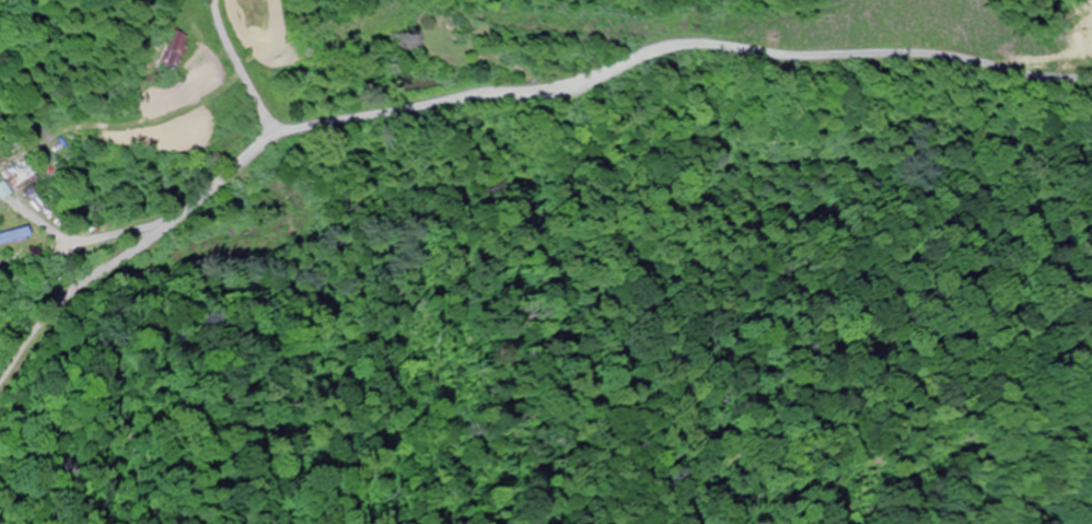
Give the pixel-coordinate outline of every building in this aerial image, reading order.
[(185,39),(171,32),(152,71),(165,78),(185,39)] [(20,239),(18,230),(0,234),(0,244),(20,239)]
